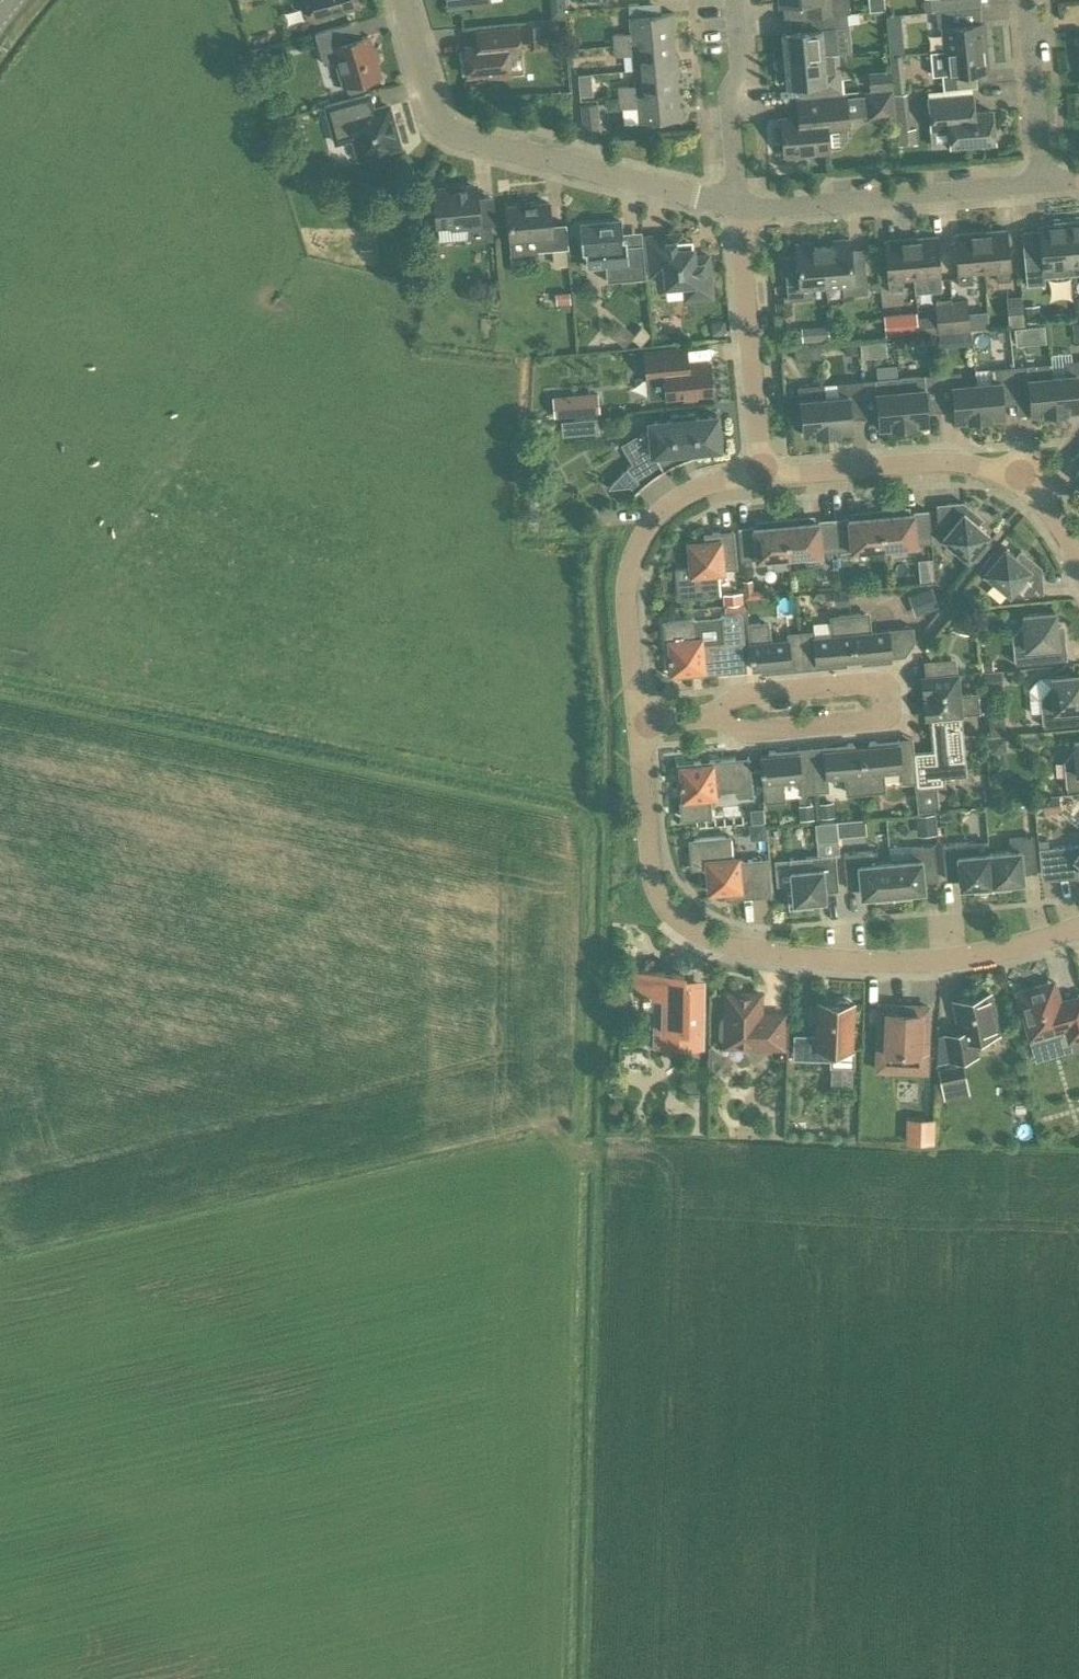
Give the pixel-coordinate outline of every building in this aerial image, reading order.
[(311,19),(359,5),(358,0),(305,0),(311,19)] [(834,13),(833,0),(807,0),(808,15),(810,15),(834,13)] [(932,11),(936,11),(949,9),(959,8),(958,0),(931,0),(932,11)] [(951,25),(949,9),(936,11),(938,27),(942,27),(945,49),(985,46),(983,22),(951,25)] [(616,44),(674,39),(672,24),(675,24),(674,11),(629,16),(630,32),(614,33),(616,44)] [(850,12),(847,12),(848,23),(859,22),(859,11),(850,12)] [(810,15),(811,29),(782,32),(784,58),(823,54),(823,53),(838,52),(835,27),(848,26),(848,23),(847,12),(834,13),(810,15)] [(902,37),(902,16),(890,17),(891,38),(902,37)] [(529,39),(544,38),(555,37),(553,17),(527,19),(529,39)] [(342,42),(337,26),(314,32),(323,63),(336,60),(344,86),(346,85),(347,90),(351,92),(365,88),(366,84),(365,79),(380,75),(375,59),(379,58),(377,50),(372,47),(368,35),(342,42)] [(509,74),(507,52),(520,51),(518,26),(477,30),(478,44),(465,45),(468,75),(486,73),(486,76),(509,74)] [(634,69),(679,65),(678,54),(675,54),(674,39),(616,44),(617,57),(633,55),(634,69)] [(985,46),(945,49),(945,50),(930,51),(932,73),(942,72),(943,89),(956,88),(955,73),(988,70),(985,46)] [(277,68),(280,54),(261,49),(257,63),(277,68)] [(823,54),(784,58),(787,84),(816,81),(817,93),(841,91),(839,68),(825,69),(823,54)] [(679,65),(634,69),(636,84),(619,86),(620,97),(678,91),(677,77),(680,76),(679,65)] [(592,85),(579,86),(580,97),(593,96),(592,85)] [(866,119),(894,117),(891,88),(870,90),(863,91),(866,119)] [(680,107),(678,91),(620,97),(621,108),(637,106),(639,122),(684,118),(683,107),(680,107)] [(906,93),(893,94),(895,116),(898,145),(917,143),(916,127),(910,128),(907,92),(906,93)] [(973,112),(972,94),(928,98),(931,128),(949,126),(951,145),(994,141),(991,110),(973,112)] [(803,155),(805,151),(828,149),(826,127),(848,125),(845,96),(797,100),(799,117),(781,118),(784,154),(790,153),(793,156),(803,155)] [(351,115),(346,100),(326,106),(336,142),(353,137),(359,157),(399,146),(388,105),(351,115)] [(584,133),(599,131),(596,103),(581,105),(584,133)] [(491,223),(480,224),(476,184),(432,188),(436,224),(438,224),(439,241),(469,238),(469,241),(492,238),(491,223)] [(551,224),(549,201),(507,205),(512,262),(538,259),(537,251),(568,248),(566,223),(551,224)] [(623,243),(621,221),(579,225),(581,250),(584,250),(586,266),(605,264),(606,278),(645,275),(642,241),(623,243)] [(1071,273),(1078,273),(1078,222),(1066,223),(1071,273)] [(1043,276),(1071,273),(1066,223),(1038,225),(1041,253),(1024,255),(1026,284),(1044,282),(1043,276)] [(980,231),(984,271),(995,270),(996,280),(1011,279),(1006,228),(980,231)] [(972,272),(984,271),(980,231),(954,233),(958,283),(973,282),(972,272)] [(679,240),(673,235),(666,235),(661,241),(663,256),(648,257),(650,276),(665,275),(666,285),(684,283),(685,298),(711,295),(708,255),(700,256),(701,257),(693,258),(692,246),(684,240),(679,240)] [(910,237),(914,277),(926,276),(927,286),(941,285),(936,235),(910,237)] [(822,246),(826,285),(842,284),(843,294),(867,291),(863,248),(851,249),(850,237),(833,239),(833,245),(822,246)] [(902,279),(914,277),(910,237),(884,240),(888,290),(903,289),(902,279)] [(826,285),(822,246),(812,247),(811,241),(795,242),(796,254),(784,255),(788,299),(812,297),(811,287),(826,285)] [(1009,325),(1024,324),(1021,294),(1006,296),(1009,325)] [(936,299),(935,303),(938,332),(954,330),(951,302),(951,297),(936,299)] [(967,300),(951,302),(954,330),(970,329),(967,300)] [(898,312),(900,333),(917,331),(916,311),(898,312)] [(1018,325),(1019,342),(1049,341),(1048,324),(1018,325)] [(943,344),(970,343),(969,331),(942,332),(943,344)] [(795,359),(820,357),(819,343),(793,345),(795,359)] [(688,364),(686,346),(644,351),(649,397),(712,391),(709,362),(688,364)] [(1052,375),(1056,416),(1062,416),(1061,413),(1066,413),(1066,410),(1078,409),(1078,402),(1076,374),(1078,373),(1078,359),(1065,360),(1066,373),(1052,375)] [(1036,363),(1013,365),(1014,379),(1027,378),(1031,413),(1044,412),(1045,415),(1050,414),(1050,417),(1056,416),(1052,375),(1051,375),(1050,361),(1036,363)] [(990,380),(976,382),(980,423),(986,423),(985,420),(990,420),(990,417),(1004,415),(1000,380),(1014,379),(1013,365),(989,367),(990,380)] [(960,370),(937,372),(940,407),(953,406),(955,420),(968,419),(969,422),(974,421),(974,424),(980,423),(976,382),(962,383),(960,370)] [(913,374),(899,376),(904,430),(910,430),(909,427),(915,427),(914,424),(928,422),(926,408),(940,407),(937,372),(913,374)] [(884,377),(861,379),(862,393),(864,416),(878,415),(879,427),(892,426),(893,429),(898,428),(898,431),(904,430),(899,376),(884,377)] [(825,396),(824,396),(828,437),(834,437),(834,434),(839,434),(838,431),(852,430),(849,394),(862,393),(861,379),(837,381),(839,394),(825,396)] [(809,384),(797,385),(799,399),(800,399),(803,434),(817,433),(817,436),(822,435),(822,438),(828,437),(824,396),(825,396),(824,383),(809,384)] [(558,414),(604,413),(603,390),(557,392),(558,414)] [(650,427),(638,434),(639,435),(642,434),(651,450),(663,469),(664,468),(669,465),(675,462),(681,460),(687,457),(694,455),(699,454),(704,452),(709,451),(714,451),(714,449),(713,449),(712,446),(715,446),(719,446),(719,442),(718,442),(716,418),(717,417),(716,414),(712,414),(712,415),(695,416),(694,410),(670,413),(670,419),(653,420),(649,420),(649,424),(650,424),(650,427)] [(602,420),(568,421),(568,432),(602,430),(602,420)] [(612,481),(608,486),(608,487),(629,485),(640,483),(634,490),(635,491),(639,487),(642,484),(626,467),(621,471),(617,476),(612,481)] [(982,540),(989,532),(977,522),(980,518),(974,513),(975,512),(962,501),(935,504),(938,536),(942,536),(968,557),(971,553),(976,556),(986,544),(982,540)] [(883,546),(884,546),(931,541),(929,510),(907,511),(907,508),(899,509),(899,507),(880,509),(883,546)] [(885,557),(884,546),(883,546),(880,509),(861,510),(861,512),(853,513),(853,516),(833,518),(835,550),(876,546),(877,557),(885,557)] [(835,550),(833,518),(812,520),(812,517),(804,517),(804,516),(785,517),(788,555),(835,550)] [(740,559),(788,555),(785,517),(766,519),(766,521),(758,522),(758,525),(737,527),(740,559)] [(677,597),(719,594),(717,571),(722,570),(722,568),(736,566),(733,530),(704,532),(704,541),(689,542),(691,567),(675,568),(677,597)] [(1017,555),(1004,545),(998,553),(993,550),(983,562),(987,566),(983,570),(1009,592),(1009,596),(1042,593),(1039,566),(1027,555),(1026,557),(1020,551),(1017,555)] [(752,588),(751,579),(742,580),(744,598),(768,596),(767,587),(752,588)] [(911,594),(918,614),(940,606),(934,587),(911,594)] [(725,610),(744,609),(742,591),(723,593),(725,610)] [(952,628),(969,633),(975,613),(958,608),(952,628)] [(1056,626),(1054,610),(1022,613),(1023,623),(1013,635),(1015,663),(1066,659),(1063,633),(1062,634),(1061,625),(1056,626)] [(849,613),(853,659),(861,658),(861,662),(891,659),(891,655),(904,654),(914,641),(912,626),(870,630),(868,611),(849,613)] [(694,617),(663,620),(668,676),(692,673),(700,673),(728,670),(726,645),(743,643),(741,623),(740,613),(720,614),(720,616),(694,618),(694,617)] [(845,659),(853,659),(849,613),(829,615),(831,634),(814,635),(813,629),(800,630),(803,667),(846,664),(845,659)] [(803,667),(800,630),(786,632),(787,637),(770,639),(768,620),(748,622),(749,641),(751,668),(760,667),(761,671),(803,667)] [(929,715),(979,711),(977,691),(958,693),(955,657),(924,660),(929,715)] [(1050,676),(1051,686),(1041,698),(1043,726),(1078,723),(1078,673),(1050,676)] [(916,787),(918,811),(939,809),(937,785),(944,784),(943,776),(965,774),(960,713),(979,712),(979,711),(929,715),(932,748),(913,750),(911,737),(916,787)] [(915,787),(916,787),(911,737),(868,741),(869,745),(861,746),(865,791),(885,790),(883,771),(900,769),(901,782),(914,781),(915,787)] [(1073,739),(1074,749),(1064,761),(1067,789),(1078,788),(1078,738),(1073,739)] [(865,791),(861,746),(853,746),(853,742),(810,746),(815,790),(828,789),(827,776),(844,774),(846,793),(865,791)] [(801,791),(815,790),(810,746),(768,750),(768,754),(759,755),(762,782),(764,801),(784,799),(783,780),(800,779),(801,791)] [(751,792),(748,756),(676,763),(681,819),(712,816),(710,795),(714,794),(713,790),(737,788),(737,793),(751,792)] [(1048,812),(1060,811),(1059,794),(1046,795),(1048,812)] [(1034,796),(1035,813),(1048,812),(1046,795),(1034,796)] [(802,821),(821,818),(819,801),(800,804),(802,821)] [(822,816),(837,815),(836,801),(822,801),(822,816)] [(918,833),(939,833),(939,812),(918,812),(918,833)] [(837,838),(837,836),(836,820),(815,822),(816,840),(837,838)] [(846,820),(836,820),(837,836),(847,835),(846,820)] [(732,857),(730,834),(688,838),(691,868),(707,866),(709,890),(725,889),(726,898),(770,894),(767,857),(737,860),(737,857),(732,857)] [(988,851),(992,888),(1010,886),(1010,881),(1023,880),(1020,850),(1034,848),(1033,835),(1008,837),(1009,849),(988,851)] [(973,890),(992,888),(988,851),(976,852),(975,840),(942,843),(943,857),(957,855),(960,886),(973,884),(973,890)] [(889,860),(893,897),(911,895),(911,890),(924,889),(921,859),(935,857),(934,844),(909,846),(910,858),(889,860)] [(1077,844),(1053,846),(1056,878),(1078,876),(1078,846),(1077,844)] [(867,850),(843,852),(844,866),(846,885),(860,884),(861,895),(874,893),(874,899),(893,897),(889,860),(877,861),(876,849),(867,850)] [(788,907),(812,904),(812,899),(825,898),(822,868),(836,867),(835,853),(810,855),(811,867),(790,869),(792,890),(786,891),(788,907)] [(687,1008),(687,985),(683,985),(683,972),(665,972),(665,971),(634,970),(634,993),(642,994),(642,996),(649,996),(649,994),(663,994),(662,1011),(649,1011),(649,1027),(654,1027),(654,1045),(701,1046),(702,1008),(687,1008)] [(1053,980),(1019,990),(1032,1037),(1045,1034),(1048,1030),(1065,1025),(1069,1039),(1078,1036),(1078,1007),(1063,1012),(1053,980)] [(782,1046),(783,1013),(760,1013),(760,992),(726,992),(725,1018),(722,1018),(719,1021),(718,1036),(721,1039),(725,1039),(725,1044),(757,1045),(782,1046)] [(949,1059),(977,1054),(973,1037),(998,1032),(990,993),(953,1001),(959,1030),(944,1033),(949,1059)] [(850,1048),(852,1002),(818,1001),(817,1033),(809,1033),(808,1058),(832,1059),(833,1047),(850,1048)] [(924,1073),(925,1060),(928,1005),(879,1003),(876,1071),(924,1073)] [(708,1060),(717,1052),(710,1044),(708,1046),(708,1060)] [(944,1097),(969,1092),(963,1063),(938,1068),(944,1097)] [(933,1142),(934,1118),(920,1117),(919,1142),(933,1142)]
